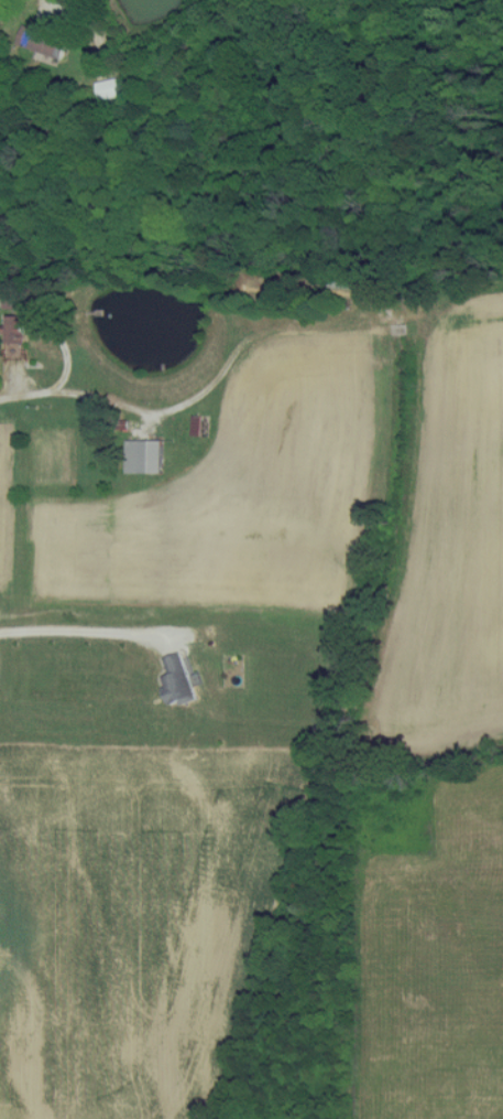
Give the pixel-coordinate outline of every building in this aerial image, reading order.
[(58,59),(65,40),(22,25),(15,44),(58,59)] [(96,82),(98,99),(121,96),(119,79),(96,82)] [(21,316),(6,316),(6,356),(21,356),(21,316)] [(161,474),(161,440),(124,440),(124,474),(161,474)] [(169,707),(195,697),(179,651),(161,658),(166,672),(158,675),(169,707)]
